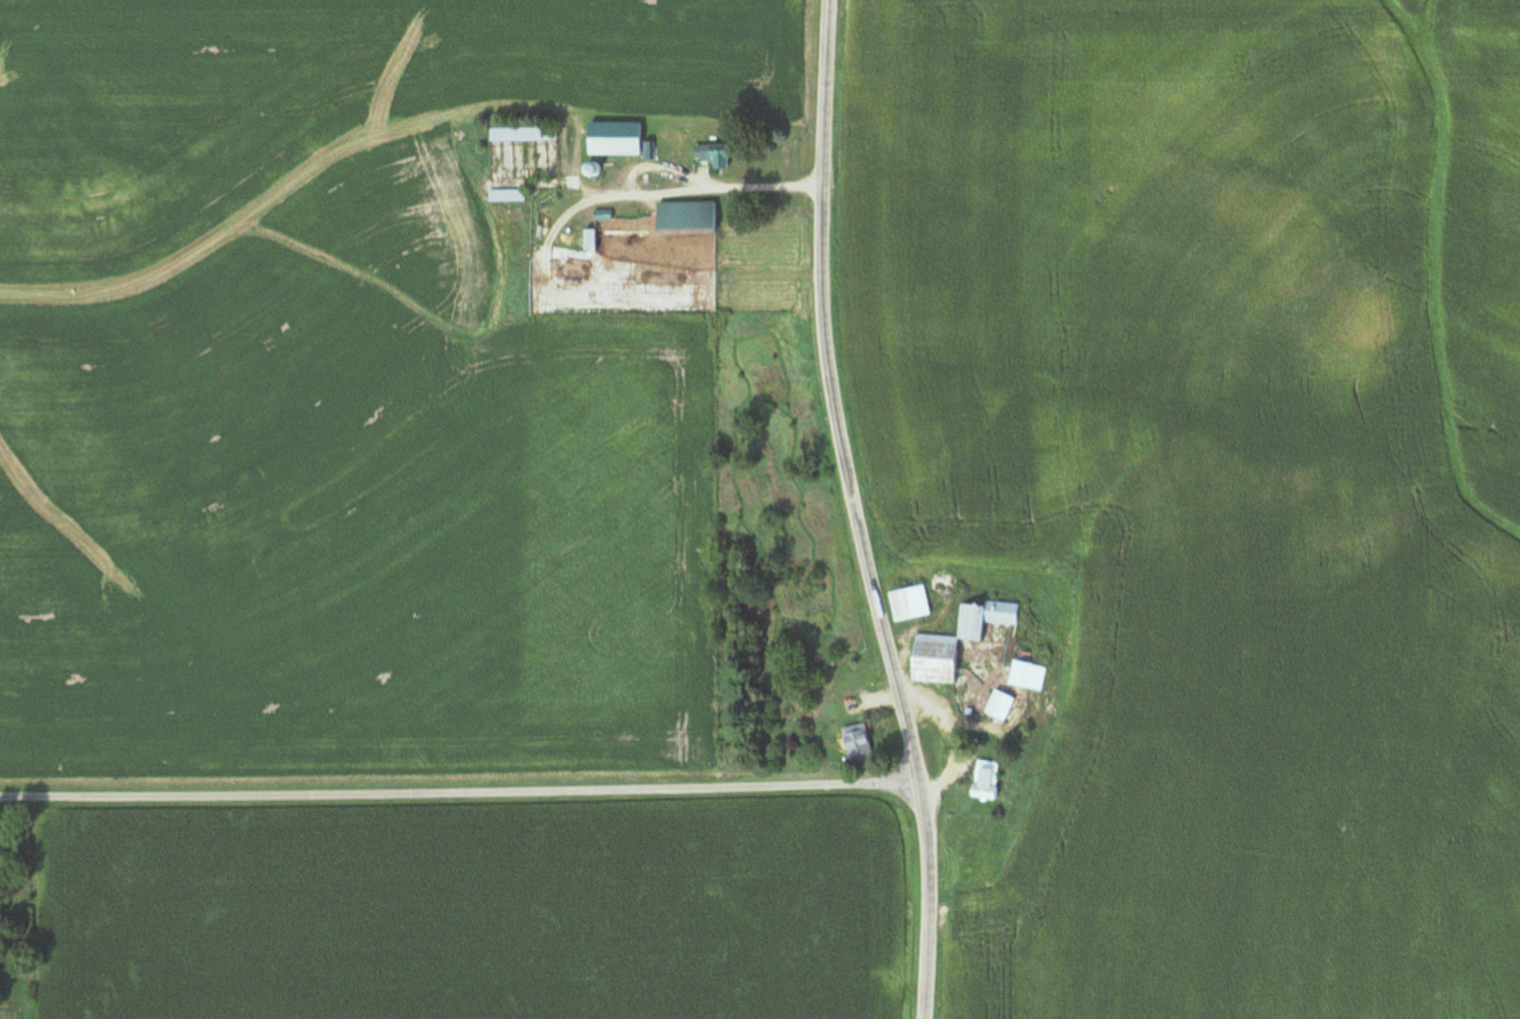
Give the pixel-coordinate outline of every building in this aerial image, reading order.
[(557,129),(491,129),(491,141),(557,141),(557,129)] [(713,160),(713,170),(731,170),(731,145),(694,145),(694,160),(713,160)] [(598,229),(584,229),(584,253),(598,253),(598,229)] [(925,586),(890,592),(895,621),(930,615),(925,586)] [(955,683),(958,640),(982,641),(984,623),(1018,625),(1019,604),(985,602),(985,606),(961,605),(959,637),(914,634),(911,680),(955,683)] [(1047,668),(1034,666),(1037,649),(1017,646),(1010,685),(1043,691),(1047,668)] [(985,713),(1005,721),(1014,699),(995,690),(985,713)] [(873,759),(865,723),(842,729),(850,764),(873,759)] [(970,799),(997,800),(999,763),(976,762),(975,785),(971,785),(970,799)]
